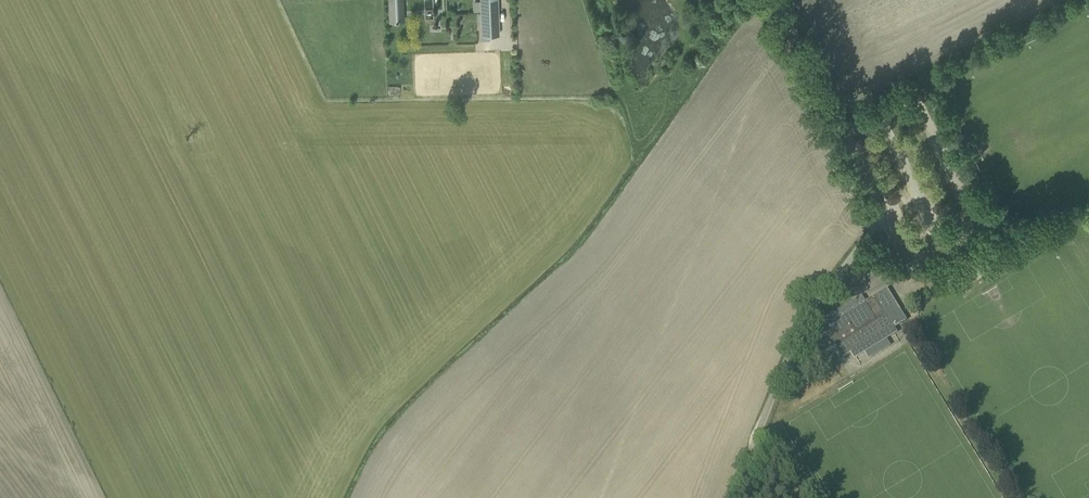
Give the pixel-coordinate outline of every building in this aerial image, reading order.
[(400,9),(400,0),(390,0),(390,10),(400,9)] [(498,0),(480,0),(482,35),(499,34),(498,0)] [(883,333),(903,320),(895,306),(897,304),(887,289),(865,302),(862,297),(821,322),(826,329),(812,338),(822,355),(836,346),(843,357),(852,352),(855,357),(886,338),(883,333)]
